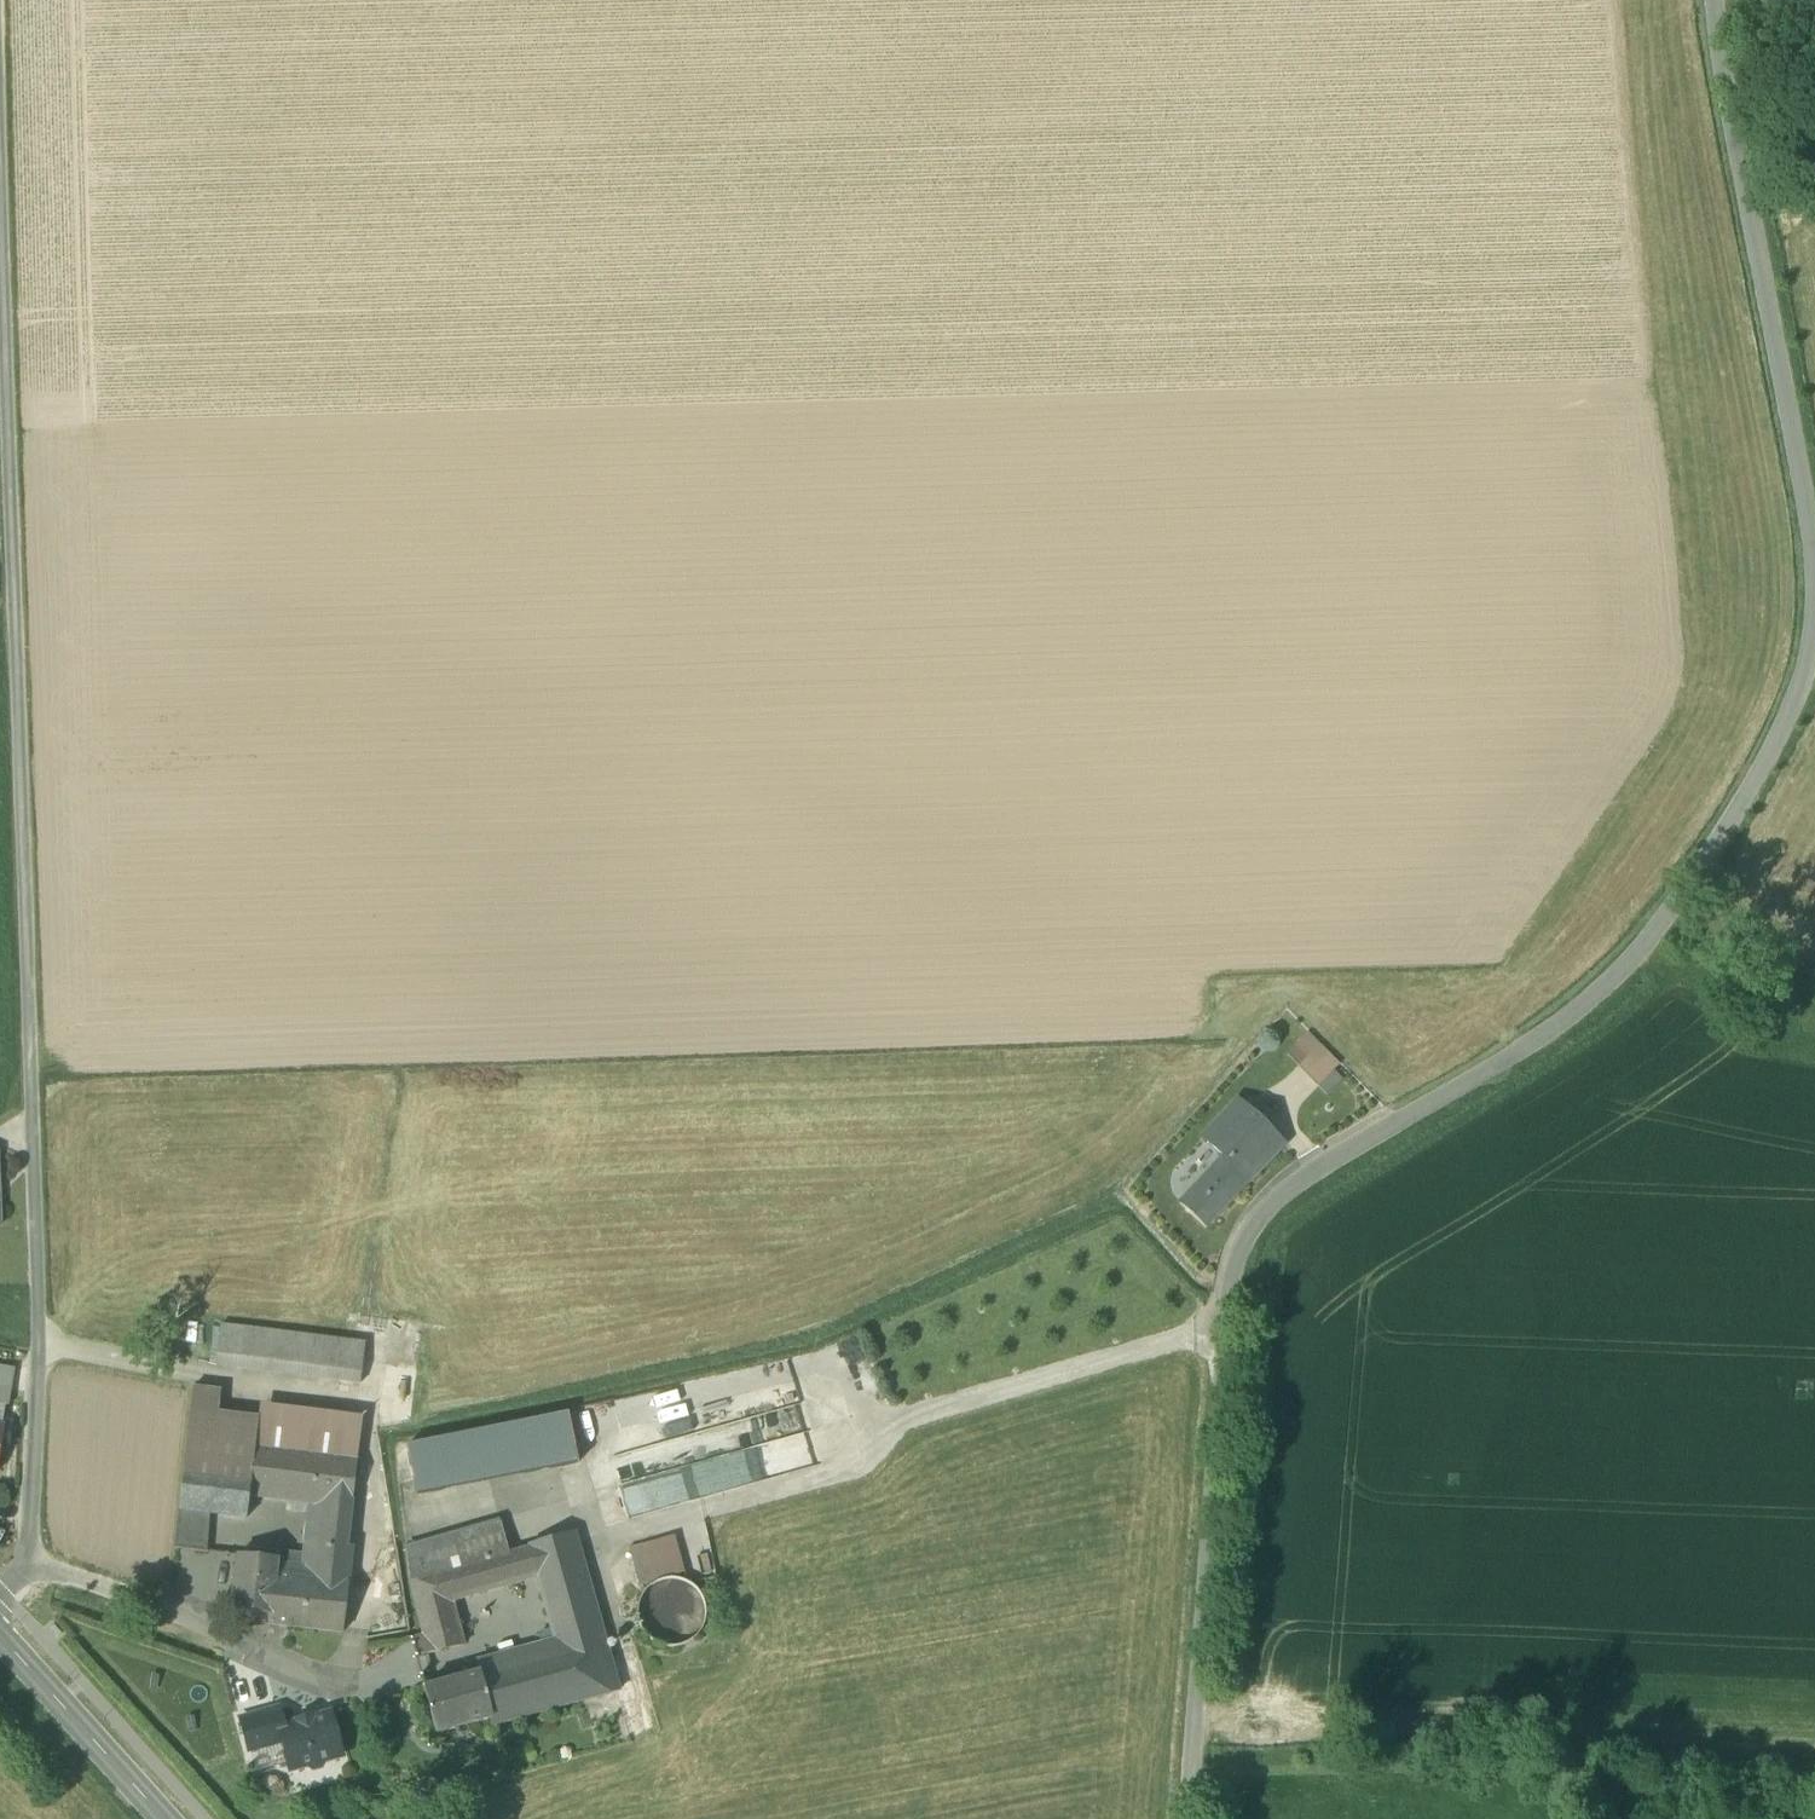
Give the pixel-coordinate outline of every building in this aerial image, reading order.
[(1338,1066),(1319,1047),(1298,1068),(1317,1087),(1333,1071),(1338,1066)] [(1333,1071),(1317,1087),(1326,1097),(1342,1082),(1333,1071)] [(1223,1158),(1248,1182),(1282,1145),(1238,1102),(1202,1139),(1223,1158)] [(1209,1173),(1234,1197),(1248,1182),(1223,1158),(1209,1173)] [(1181,1203),(1206,1227),(1234,1197),(1209,1173),(1181,1203)] [(215,1365),(240,1369),(245,1329),(220,1326),(215,1365)] [(245,1329),(240,1369),(335,1381),(340,1341),(245,1329)] [(335,1381),(360,1384),(365,1345),(340,1341),(335,1381)] [(10,1390),(14,1369),(0,1367),(0,1388),(10,1390)] [(192,1387),(189,1413),(217,1417),(221,1391),(192,1387)] [(10,1390),(0,1388),(0,1405),(4,1406),(8,1406),(10,1390)] [(260,1405),(258,1422),(254,1447),(356,1460),(361,1417),(260,1405)] [(258,1422),(217,1417),(189,1413),(183,1467),(250,1476),(254,1447),(258,1422)] [(407,1447),(414,1480),(574,1448),(567,1416),(407,1447)] [(183,1467),(178,1510),(209,1515),(245,1520),(249,1495),(310,1502),(304,1555),(245,1548),(244,1557),(277,1561),(275,1575),(312,1578),(317,1543),(346,1546),(356,1460),(254,1447),(250,1476),(183,1467)] [(577,1464),(574,1448),(414,1480),(417,1495),(577,1464)] [(206,1553),(209,1515),(178,1510),(173,1549),(206,1553)] [(454,1538),(462,1567),(509,1554),(501,1525),(454,1538)] [(490,1720),(492,1727),(617,1693),(573,1535),(528,1548),(536,1577),(552,1632),(538,1636),(545,1659),(546,1658),(546,1659),(480,1677),(491,1720),(490,1720)] [(631,1545),(637,1581),(684,1573),(677,1537),(631,1545)] [(406,1552),(409,1583),(462,1567),(454,1538),(406,1552)] [(350,1547),(346,1546),(317,1543),(312,1578),(275,1575),(271,1614),(269,1614),(269,1615),(267,1625),(342,1634),(352,1549),(350,1547)] [(512,1553),(520,1581),(536,1577),(528,1548),(512,1553)] [(512,1553),(509,1554),(462,1567),(409,1583),(422,1636),(410,1639),(415,1658),(463,1646),(451,1600),(520,1581),(512,1553)] [(231,1610),(269,1615),(269,1614),(271,1614),(275,1575),(277,1561),(244,1557),(238,1556),(231,1610)] [(666,1648),(684,1646),(698,1636),(706,1619),(704,1601),(693,1587),(677,1580),(659,1581),(644,1592),(637,1608),(639,1626),(649,1641),(666,1648)] [(423,1689),(435,1735),(490,1720),(491,1720),(480,1677),(480,1673),(423,1689)] [(240,1719),(249,1751),(282,1742),(279,1728),(283,1727),(278,1709),(240,1719)] [(282,1742),(290,1771),(306,1767),(312,1770),(321,1768),(324,1762),(341,1757),(329,1715),(312,1719),(312,1717),(296,1722),(297,1723),(283,1727),(279,1728),(282,1742)]
